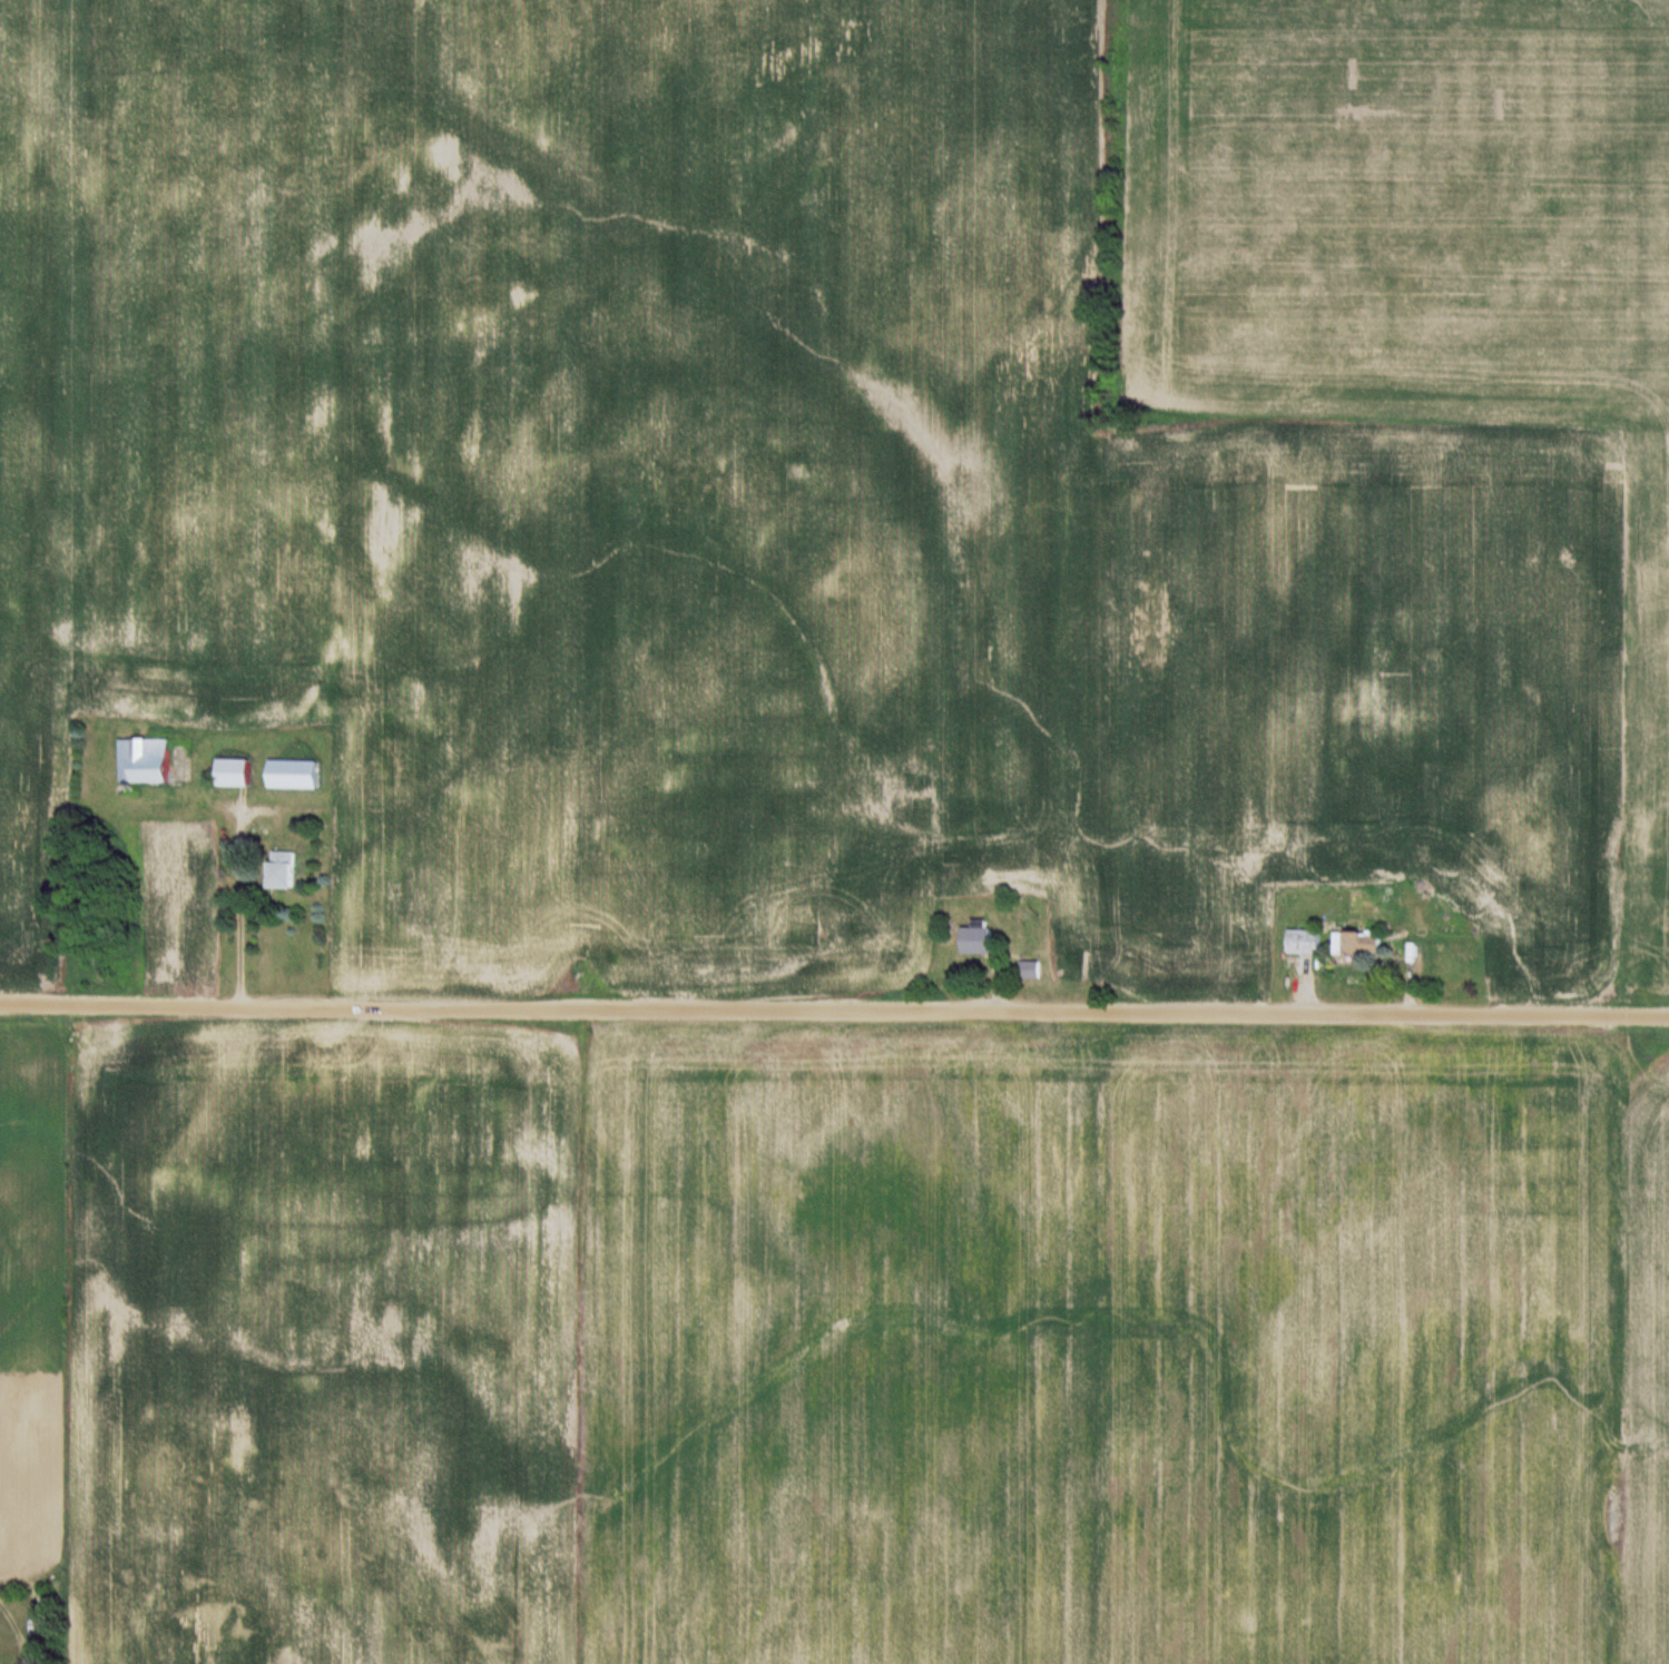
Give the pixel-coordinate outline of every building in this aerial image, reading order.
[(121,740),(121,784),(174,784),(174,740),(121,740)] [(254,788),(254,760),(222,760),(222,788),(254,788)] [(323,761),(274,761),(274,790),(323,790),(323,761)] [(300,890),(300,853),(276,853),(275,890),(300,890)] [(995,918),(976,918),(976,926),(965,926),(965,953),(995,953),(995,918)] [(1323,929),(1291,929),(1291,954),(1323,954),(1323,929)] [(1388,956),(1388,931),(1340,930),(1339,955),(1388,956)] [(1043,961),(1024,961),(1024,978),(1043,978),(1043,961)]
